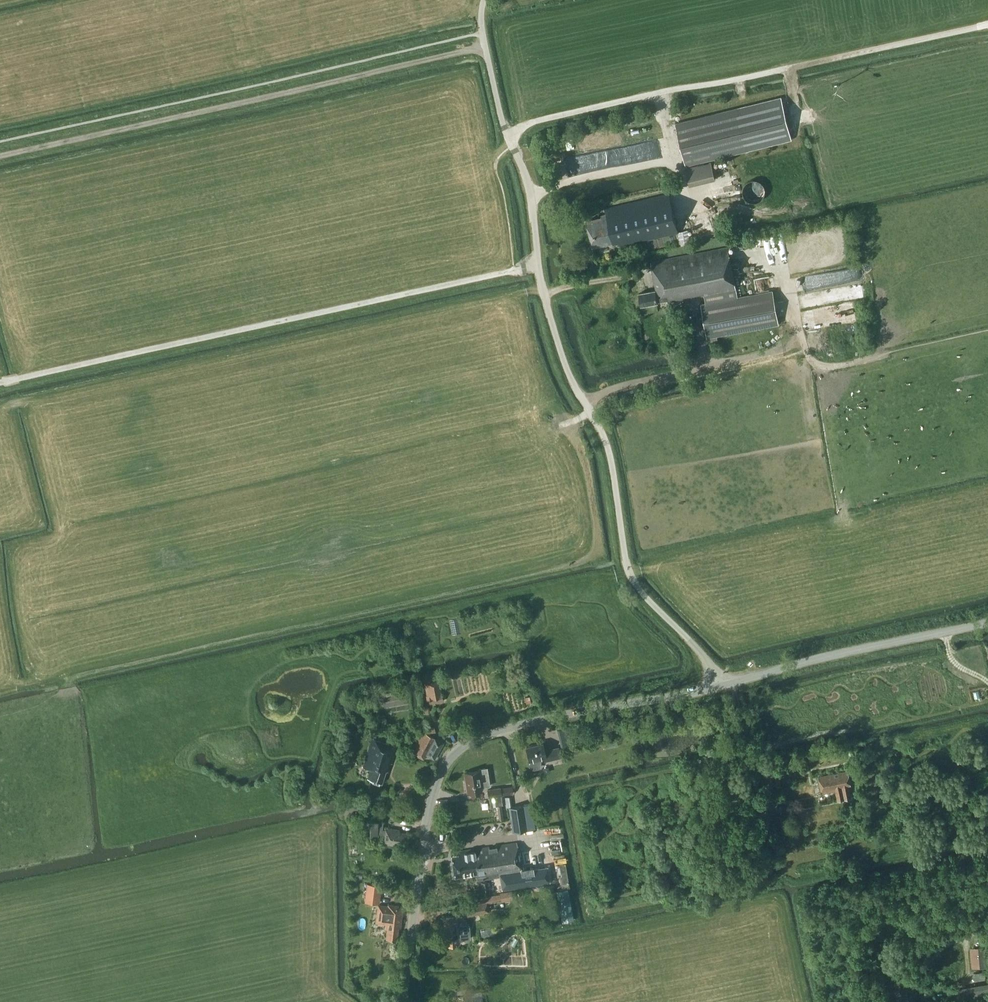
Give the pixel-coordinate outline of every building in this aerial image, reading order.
[(686,166),(792,139),(782,96),(675,122),(686,166)] [(545,142),(548,152),(561,149),(558,138),(545,142)] [(715,179),(711,162),(685,169),(689,186),(715,179)] [(766,193),(766,191),(766,188),(765,186),(764,184),(762,182),(759,180),(757,179),(755,179),(753,179),(751,180),(748,181),(747,182),(745,184),(744,186),(743,189),(743,191),(743,193),(744,195),(746,198),(750,201),(753,202),(754,202),(757,202),(759,201),(761,200),(763,198),(765,195),(766,193)] [(678,232),(669,194),(605,209),(606,213),(602,215),(602,217),(587,220),(593,246),(613,241),(613,244),(619,242),(620,246),(678,232)] [(687,230),(678,232),(681,246),(691,244),(687,230)] [(647,291),(639,293),(641,306),(658,303),(658,302),(667,300),(668,302),(690,298),(698,296),(702,296),(704,295),(706,302),(703,303),(701,303),(707,337),(779,324),(773,290),(738,297),(728,247),(650,262),(652,267),(656,289),(647,291)] [(856,296),(868,296),(868,283),(855,284),(856,296)] [(855,320),(843,322),(844,330),(837,330),(839,349),(833,350),(834,356),(857,353),(855,342),(858,341),(855,320)] [(444,701),(440,680),(424,683),(427,695),(429,694),(431,703),(444,701)] [(384,712),(406,711),(405,700),(400,701),(399,689),(383,689),(384,712)] [(443,743),(423,731),(411,752),(423,758),(425,754),(434,759),(443,743)] [(397,746),(371,738),(362,766),(370,769),(367,778),(381,783),(385,771),(387,771),(390,763),(392,763),(397,746)] [(542,742),(526,746),(529,760),(530,762),(529,764),(530,767),(531,768),(534,769),(538,768),(540,766),(540,762),(539,758),(544,757),(545,761),(561,757),(559,747),(544,750),(542,742)] [(478,770),(464,772),(467,793),(482,790),(481,787),(489,786),(487,770),(486,768),(486,767),(485,767),(479,768),(478,768),(478,769),(478,770)] [(851,784),(849,772),(840,773),(819,777),(822,793),(836,790),(837,800),(853,797),(850,785),(851,784)] [(334,779),(328,777),(325,786),(331,788),(334,779)] [(513,793),(512,786),(502,788),(503,794),(513,793)] [(502,795),(501,787),(488,790),(489,797),(502,795)] [(516,806),(509,807),(513,831),(519,830),(536,828),(532,804),(516,806)] [(382,821),(383,813),(373,812),(372,819),(382,821)] [(793,828),(788,813),(775,817),(780,832),(793,828)] [(382,821),(372,819),(370,835),(383,837),(383,843),(394,845),(395,843),(407,844),(408,833),(399,832),(399,829),(385,827),(385,829),(383,828),(384,821),(382,821)] [(521,867),(517,842),(457,851),(458,855),(451,856),(454,877),(477,874),(477,879),(484,878),(489,877),(500,876),(501,875),(500,871),(521,867)] [(501,875),(500,876),(502,890),(550,882),(547,866),(533,869),(532,867),(521,868),(521,867),(500,871),(501,875)] [(492,887),(491,881),(481,882),(482,889),(492,887)] [(381,884),(367,883),(365,901),(379,903),(381,884)] [(567,888),(556,890),(562,921),(574,919),(567,888)] [(500,893),(500,894),(501,901),(513,899),(512,891),(500,893)] [(491,900),(490,896),(478,898),(478,902),(465,905),(467,916),(490,912),(489,910),(493,909),(492,900),(491,900)] [(403,906),(378,903),(376,922),(386,923),(385,928),(387,928),(386,938),(397,939),(398,927),(400,928),(403,906)] [(463,917),(461,915),(441,917),(441,927),(444,927),(445,934),(447,934),(448,944),(459,943),(459,939),(470,938),(469,924),(463,917)] [(987,967),(987,955),(987,946),(970,947),(972,968),(987,967)] [(960,987),(963,1001),(972,1001),(987,999),(987,982),(960,987)]
